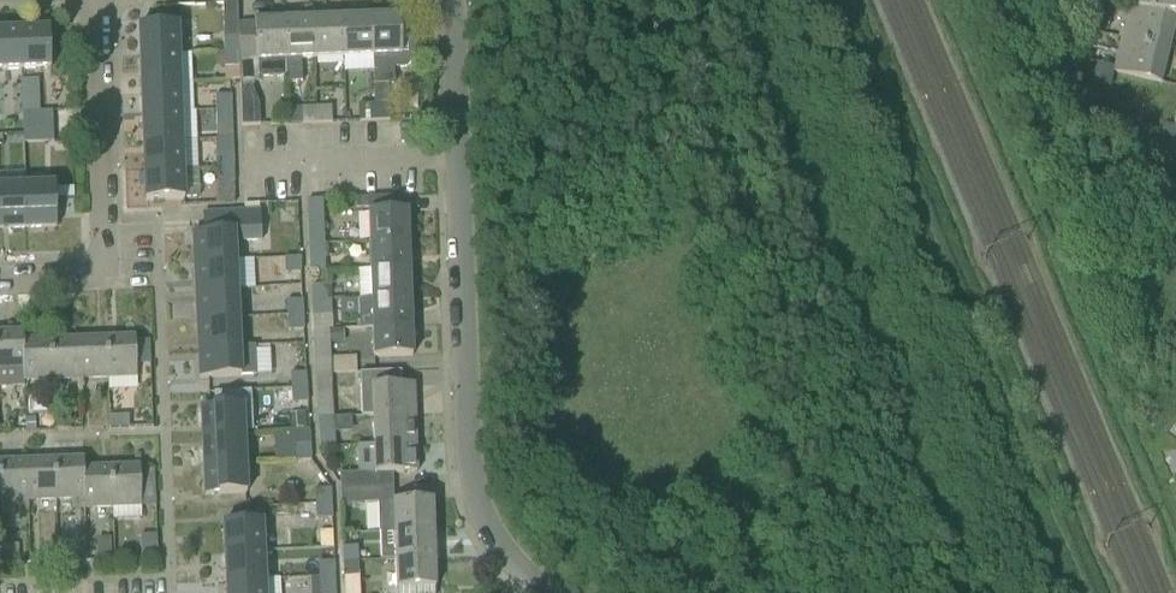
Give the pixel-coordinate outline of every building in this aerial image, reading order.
[(1142,8),(1172,15),(1175,16),(1175,0),(1143,0),(1142,8)] [(1168,33),(1172,15),(1142,8),(1131,5),(1123,37),(1170,48),(1174,34),(1168,33)] [(371,17),(373,56),(374,86),(394,85),(393,68),(406,67),(416,57),(415,30),(401,31),(400,16),(371,17)] [(342,19),(344,57),(373,56),(371,17),(342,19)] [(313,20),(315,58),(344,57),(342,19),(313,20)] [(315,58),(313,20),(284,21),(286,76),(286,82),(302,82),(301,59),(315,58)] [(286,59),(284,21),(255,22),(255,23),(238,24),(238,33),(239,50),(239,65),(240,82),(240,87),(250,87),(259,79),(259,77),(286,76),(285,60),(286,59)] [(140,56),(179,54),(178,24),(139,26),(140,56)] [(20,30),(21,69),(51,68),(50,29),(20,30)] [(21,69),(20,30),(0,31),(0,69),(21,69)] [(239,50),(238,33),(224,34),(225,51),(239,50)] [(1157,80),(1161,62),(1167,64),(1170,48),(1123,37),(1115,71),(1162,82),(1163,81),(1157,80)] [(239,65),(239,50),(225,51),(225,65),(229,65),(239,65)] [(180,83),(179,54),(140,56),(141,85),(180,83)] [(181,112),(180,83),(141,85),(142,113),(181,112)] [(216,95),(216,110),(231,110),(230,95),(216,95)] [(359,106),(360,121),(376,121),(375,105),(359,106)] [(375,105),(376,121),(390,120),(389,105),(375,105)] [(301,108),(302,123),(317,123),(316,107),(301,108)] [(316,107),(317,123),(332,122),(331,107),(316,107)] [(231,110),(216,110),(217,125),(231,125),(231,110)] [(53,111),(23,113),(24,143),(54,142),(53,111)] [(182,141),(181,112),(142,113),(143,142),(182,141)] [(183,169),(182,141),(143,142),(144,171),(183,169)] [(218,168),(233,168),(232,153),(217,153),(218,168)] [(233,168),(218,168),(218,183),(234,183),(233,168)] [(198,169),(183,169),(144,171),(145,201),(184,199),(200,196),(198,169)] [(25,186),(27,228),(56,227),(55,185),(25,186)] [(27,228),(25,186),(0,187),(0,228),(27,228)] [(369,212),(370,242),(408,240),(407,210),(369,212)] [(261,241),(260,211),(203,214),(203,232),(193,232),(194,262),(236,260),(235,242),(261,241)] [(309,243),(324,242),(323,215),(308,216),(309,243)] [(409,269),(408,240),(370,242),(371,270),(409,269)] [(324,258),(324,242),(309,243),(309,259),(324,258)] [(302,273),(301,256),(285,257),(286,274),(302,273)] [(236,278),(236,260),(194,262),(195,292),(237,290),(236,278)] [(409,269),(371,270),(359,271),(360,299),(372,299),(410,298),(409,269)] [(312,286),(312,301),(328,301),(327,285),(312,286)] [(238,310),(237,290),(195,292),(197,319),(238,317),(238,310)] [(372,318),(373,328),(411,326),(410,298),(372,299),(360,299),(361,318),(372,318)] [(288,315),(303,315),(303,300),(288,300),(288,315)] [(332,315),(331,301),(328,301),(312,301),(313,316),(332,315)] [(303,315),(288,315),(288,330),(303,330),(303,315)] [(239,343),(238,317),(197,319),(198,349),(240,347),(239,343)] [(412,356),(411,326),(373,328),(374,357),(412,356)] [(331,374),(330,329),(314,329),(316,359),(316,375),(331,374)] [(0,332),(0,387),(24,387),(24,381),(23,331),(0,332)] [(23,341),(23,331),(24,381),(52,380),(51,340),(23,341)] [(135,337),(106,338),(108,378),(137,377),(135,337)] [(106,338),(79,339),(80,379),(108,378),(106,338)] [(79,339),(51,340),(52,380),(80,379),(79,339)] [(257,375),(256,346),(240,347),(198,349),(200,378),(241,376),(257,375)] [(291,389),(307,388),(306,373),(290,374),(291,389)] [(331,388),(331,374),(316,375),(316,389),(319,418),(333,417),(331,388)] [(414,414),(413,385),(372,386),(373,416),(414,414)] [(307,388),(291,389),(292,403),(308,403),(307,388)] [(201,407),(202,437),(244,435),(242,405),(201,407)] [(415,443),(414,414),(373,416),(374,444),(415,443)] [(319,433),(334,432),(333,417),(319,418),(319,433)] [(35,418),(26,419),(26,431),(36,430),(35,418)] [(245,464),(244,435),(202,437),(204,466),(245,464)] [(416,472),(415,443),(374,444),(375,474),(416,472)] [(312,460),(311,445),(295,445),(296,461),(312,460)] [(83,459),(55,460),(56,500),(84,499),(83,459)] [(84,508),(112,507),(111,467),(84,468),(84,459),(83,459),(84,499),(84,508)] [(28,501),(56,500),(55,460),(27,461),(28,501)] [(27,461),(0,462),(0,488),(0,502),(2,502),(28,501),(27,461)] [(204,466),(205,495),(246,493),(245,464),(204,466)] [(140,466),(111,467),(112,507),(141,507),(140,466)] [(376,488),(375,474),(340,475),(340,485),(340,490),(376,488)] [(316,504),(332,504),(331,488),(315,489),(316,504)] [(382,488),(376,488),(340,490),(341,504),(378,503),(382,503),(382,502),(382,488)] [(382,502),(382,503),(378,503),(379,532),(395,531),(433,530),(432,500),(408,501),(382,502)] [(332,504),(316,504),(317,520),(332,519),(332,504)] [(264,551),(262,521),(223,523),(225,553),(264,551)] [(434,558),(433,530),(395,531),(396,560),(434,558)] [(113,556),(114,539),(90,538),(89,555),(113,556)] [(343,546),(343,561),(359,560),(358,545),(343,546)] [(265,580),(264,551),(225,553),(226,581),(265,580)] [(434,558),(396,560),(397,589),(435,588),(434,558)] [(359,560),(343,561),(344,576),(359,576),(359,560)] [(319,577),(335,576),(334,562),(318,562),(319,577)] [(335,576),(319,577),(320,592),(336,592),(335,576)] [(226,581),(227,592),(266,592),(265,580),(226,581)]
